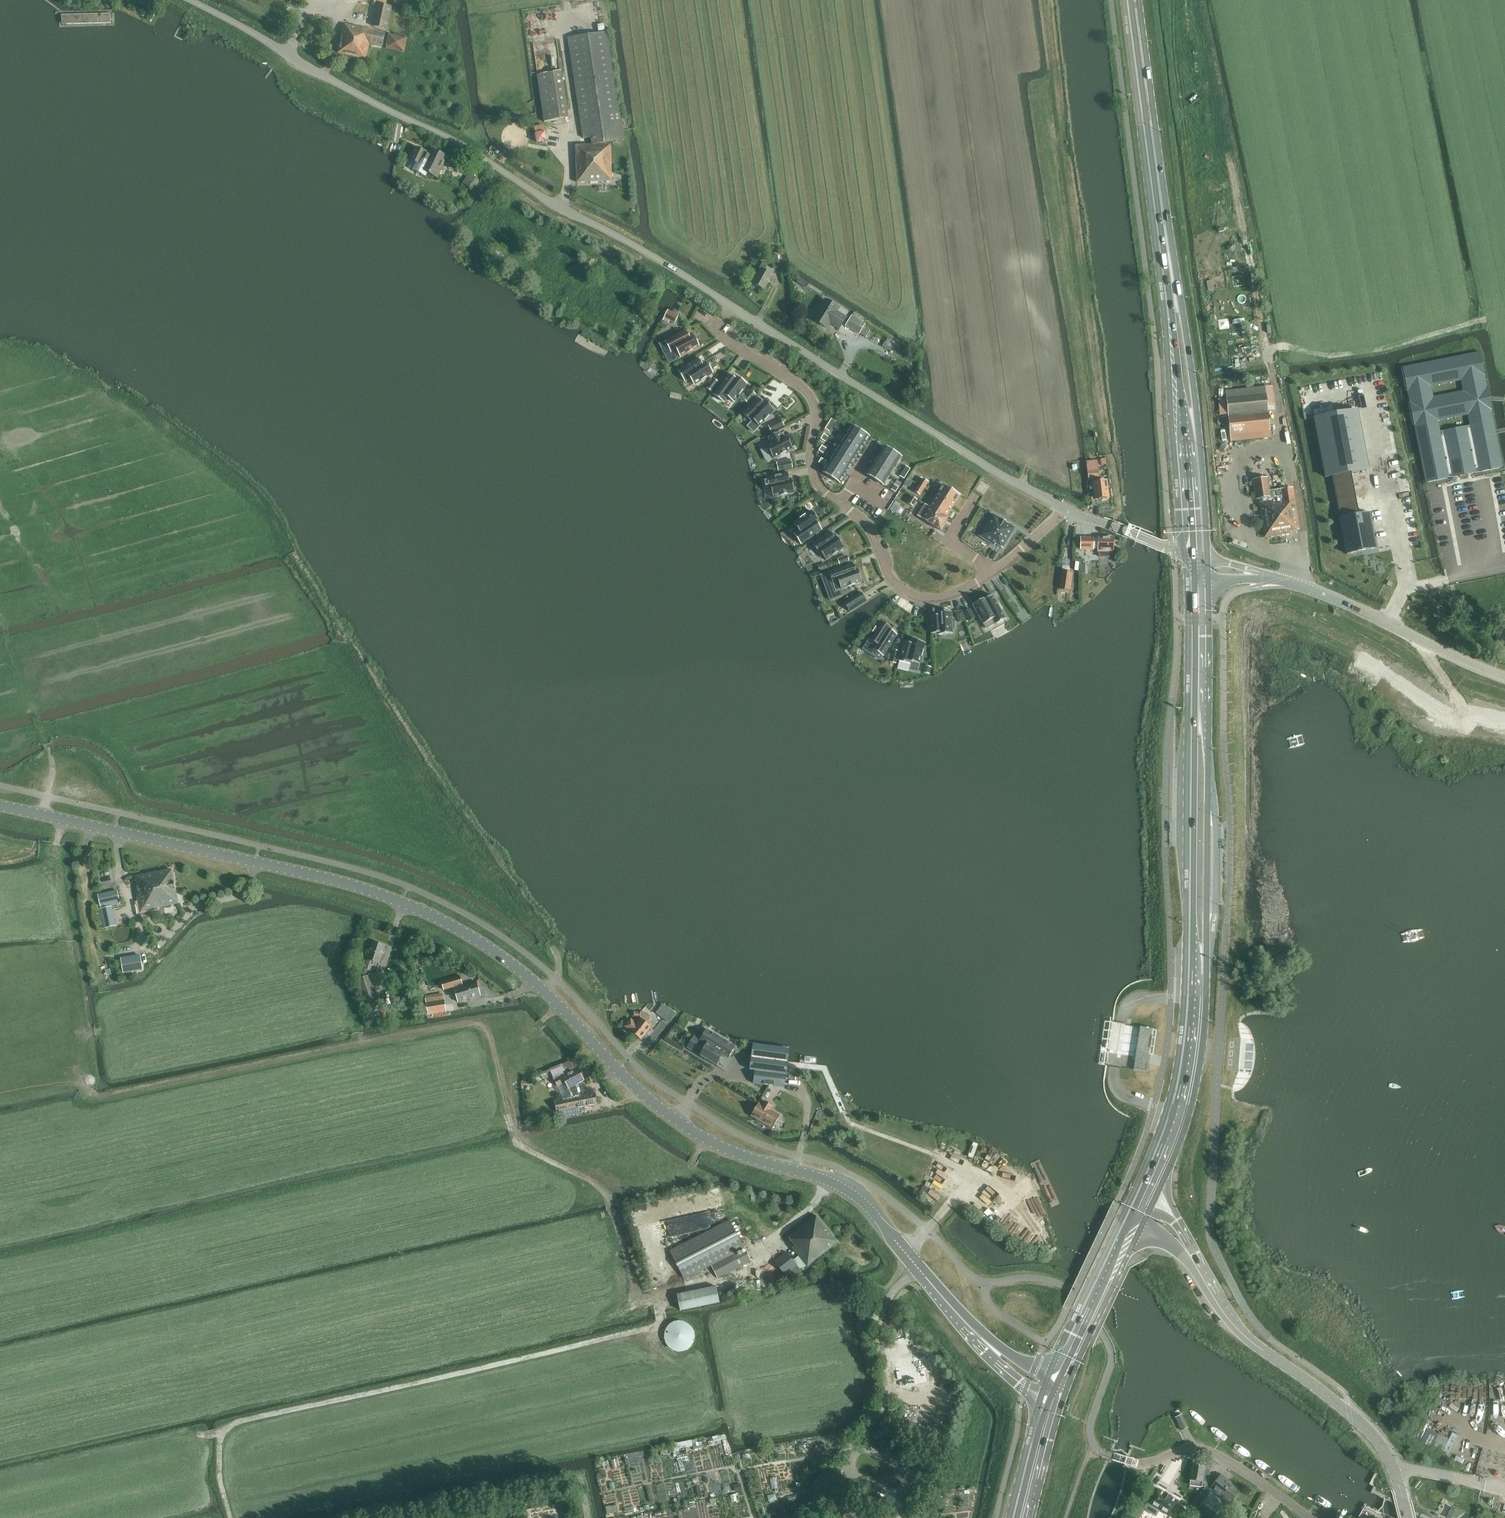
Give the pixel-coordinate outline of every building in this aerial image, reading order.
[(387,29),(392,7),(378,4),(373,25),(387,29)] [(62,26),(111,24),(111,15),(62,16),(62,26)] [(352,26),(344,25),(338,53),(366,59),(370,44),(382,47),(386,33),(352,25),(352,26)] [(608,32),(569,38),(584,138),(592,138),(593,144),(594,144),(595,151),(582,151),(583,180),(589,179),(589,182),(612,181),(611,150),(609,150),(609,142),(624,140),(608,32)] [(545,122),(569,119),(562,71),(538,75),(545,122)] [(402,126),(392,124),(389,141),(398,143),(402,126)] [(544,125),(534,127),(537,142),(538,142),(538,143),(546,142),(546,141),(547,140),(544,125)] [(430,154),(417,147),(411,160),(416,162),(412,170),(426,177),(428,173),(438,178),(448,157),(433,149),(430,154)] [(490,152),(488,154),(493,156),(494,155),(496,156),(499,155),(500,151),(493,147),(491,149),(490,151),(490,152)] [(470,174),(463,183),(473,190),(480,181),(470,174)] [(773,269),(780,267),(778,255),(771,256),(773,269)] [(764,290),(773,276),(761,269),(753,284),(764,290)] [(842,330),(848,318),(837,312),(840,308),(826,299),(813,319),(827,328),(831,323),(842,330)] [(859,334),(865,324),(852,316),(846,326),(859,334)] [(687,330),(665,340),(671,351),(676,349),(680,357),(700,348),(694,334),(690,336),(687,330)] [(1426,483),(1457,477),(1461,476),(1468,474),(1472,474),(1503,468),(1480,352),(1403,367),(1426,483)] [(679,370),(678,370),(685,381),(690,378),(695,385),(713,374),(706,361),(702,364),(698,358),(679,370)] [(729,374),(714,395),(724,402),(728,398),(735,402),(748,385),(746,384),(736,376),(735,378),(729,374)] [(1226,398),(1218,399),(1220,414),(1228,413),(1228,415),(1268,411),(1268,405),(1275,404),(1273,386),(1226,391),(1226,398)] [(752,390),(744,399),(748,403),(756,395),(752,390)] [(758,398),(743,413),(752,422),(748,426),(754,432),(775,411),(765,401),(763,403),(758,398)] [(1335,404),(1312,409),(1326,478),(1333,477),(1341,518),(1340,518),(1347,554),(1376,549),(1370,513),(1359,515),(1351,473),(1369,470),(1358,410),(1337,414),(1335,404)] [(1268,411),(1228,415),(1231,441),(1271,437),(1268,411)] [(832,419),(828,425),(833,428),(836,422),(832,419)] [(853,426),(846,436),(863,447),(870,437),(853,426)] [(772,444),(767,446),(774,459),(793,449),(787,436),(783,438),(780,432),(769,437),(768,437),(772,444)] [(846,436),(840,446),(857,456),(863,447),(846,436)] [(840,446),(835,455),(852,465),(857,456),(840,446)] [(884,447),(878,456),(895,467),(901,458),(884,447)] [(835,455),(829,464),(846,475),(852,465),(835,455)] [(878,456),(872,466),(889,476),(895,467),(878,456)] [(1098,461),(1087,462),(1088,471),(1089,479),(1093,479),(1093,482),(1094,490),(1095,490),(1096,500),(1109,498),(1107,480),(1100,481),(1099,478),(1100,478),(1099,470),(1098,461)] [(829,464),(823,472),(840,483),(846,475),(829,464)] [(883,486),(889,476),(872,466),(866,475),(883,486)] [(788,472),(767,477),(767,479),(770,489),(772,489),(774,498),(795,493),(792,479),(790,479),(788,472)] [(1257,500),(1271,497),(1268,477),(1253,480),(1257,500)] [(923,490),(928,483),(923,480),(918,487),(923,490)] [(944,485),(936,497),(952,508),(955,504),(960,496),(944,485)] [(919,497),(923,490),(918,487),(914,493),(919,497)] [(1283,500),(1259,504),(1264,538),(1292,533),(1292,531),(1298,530),(1300,530),(1293,488),(1282,489),(1283,500)] [(913,507),(917,500),(912,497),(908,504),(913,507)] [(936,497),(930,507),(948,519),(948,518),(947,517),(952,508),(936,497)] [(925,504),(918,516),(941,530),(948,519),(930,507),(925,504)] [(812,511),(794,523),(799,530),(794,534),(801,544),(809,539),(812,542),(821,535),(819,532),(822,530),(818,524),(820,523),(812,511)] [(1015,529),(993,515),(979,537),(995,547),(996,546),(1002,550),(1015,529)] [(830,532),(813,544),(820,554),(822,553),(826,560),(845,548),(836,536),(835,537),(830,532)] [(1094,549),(1094,542),(1098,542),(1098,551),(1114,551),(1114,538),(1098,538),(1081,537),(1081,549),(1094,549)] [(853,563),(829,572),(836,592),(862,582),(857,569),(855,569),(853,563)] [(1072,572),(1062,570),(1059,588),(1069,589),(1072,572)] [(862,593),(845,604),(850,613),(867,602),(862,593)] [(986,598),(973,605),(986,628),(996,623),(996,624),(1006,619),(993,595),(987,599),(986,598)] [(938,616),(931,616),(932,633),(939,633),(939,634),(953,634),(953,627),(955,627),(954,619),(952,619),(952,612),(938,613),(938,616)] [(868,639),(862,649),(869,654),(872,649),(883,656),(897,635),(891,631),(893,629),(881,621),(868,639)] [(904,642),(899,661),(911,664),(910,670),(918,672),(926,643),(912,639),(911,644),(904,642)] [(893,650),(890,662),(896,663),(900,652),(893,650)] [(140,902),(141,902),(151,900),(149,892),(166,889),(165,881),(175,880),(173,870),(135,877),(140,902)] [(179,904),(175,880),(165,881),(166,889),(149,892),(151,900),(141,902),(143,911),(179,904)] [(105,929),(115,926),(110,907),(120,905),(117,892),(97,896),(105,929)] [(380,965),(386,946),(374,942),(363,978),(357,980),(367,1010),(380,1006),(378,1000),(379,999),(370,975),(367,976),(367,974),(368,971),(371,972),(373,963),(380,965)] [(141,955),(121,958),(124,973),(144,970),(141,955)] [(463,986),(460,976),(441,982),(444,991),(455,988),(455,989),(454,990),(459,1003),(482,997),(478,983),(463,986)] [(446,1012),(444,997),(426,1000),(429,1015),(446,1012)] [(663,1004),(656,1013),(664,1019),(671,1010),(663,1004)] [(652,1018),(643,1010),(641,1012),(635,1012),(635,1016),(640,1017),(641,1018),(637,1023),(631,1018),(625,1027),(641,1040),(651,1027),(647,1022),(652,1018)] [(1117,1022),(1111,1022),(1109,1035),(1108,1048),(1101,1047),(1101,1051),(1100,1051),(1098,1064),(1106,1065),(1110,1066),(1115,1067),(1120,1068),(1147,1072),(1149,1064),(1150,1055),(1149,1055),(1153,1029),(1154,1029),(1154,1028),(1140,1026),(1130,1024),(1122,1023),(1117,1022)] [(695,1035),(688,1048),(717,1066),(724,1055),(729,1059),(736,1046),(707,1029),(701,1039),(695,1035)] [(790,1049),(753,1044),(750,1070),(755,1071),(753,1083),(785,1088),(790,1049)] [(562,1064),(550,1069),(563,1099),(555,1101),(557,1113),(562,1112),(564,1119),(571,1118),(571,1116),(586,1113),(585,1108),(598,1105),(595,1093),(581,1096),(578,1084),(585,1080),(576,1065),(582,1062),(579,1057),(572,1060),(572,1059),(562,1064)] [(751,1116),(773,1128),(780,1115),(771,1110),(774,1106),(765,1101),(762,1105),(759,1103),(751,1116)] [(807,1268),(838,1243),(816,1216),(788,1238),(794,1247),(792,1249),(798,1257),(793,1261),(787,1253),(775,1262),(790,1283),(802,1274),(801,1271),(805,1266),(807,1268)] [(729,1221),(669,1252),(682,1276),(682,1277),(684,1280),(692,1276),(711,1266),(716,1276),(718,1280),(725,1276),(743,1266),(750,1262),(746,1253),(738,1257),(736,1253),(744,1249),(729,1221)] [(718,1288),(678,1295),(682,1312),(721,1304),(718,1288)] [(695,1336),(695,1333),(694,1330),(693,1327),(691,1325),(688,1322),(685,1321),(682,1320),(679,1320),(675,1321),(673,1321),(670,1323),(667,1325),(665,1328),(664,1331),(664,1334),(663,1337),(664,1340),(665,1342),(666,1345),(669,1348),(671,1350),(674,1351),(678,1352),(680,1352),(686,1351),(688,1349),(691,1347),(693,1344),(694,1342),(695,1339),(695,1336)] [(1182,1431),(1188,1428),(1182,1415),(1176,1417),(1182,1431)] [(1205,1487),(1208,1482),(1210,1469),(1205,1469),(1205,1466),(1193,1464),(1190,1486),(1202,1487),(1205,1487)] [(1239,1489),(1222,1477),(1218,1483),(1212,1478),(1201,1493),(1207,1498),(1213,1489),(1229,1502),(1239,1489)] [(1169,1516),(1177,1502),(1148,1485),(1135,1506),(1143,1511),(1148,1503),(1169,1516)]
